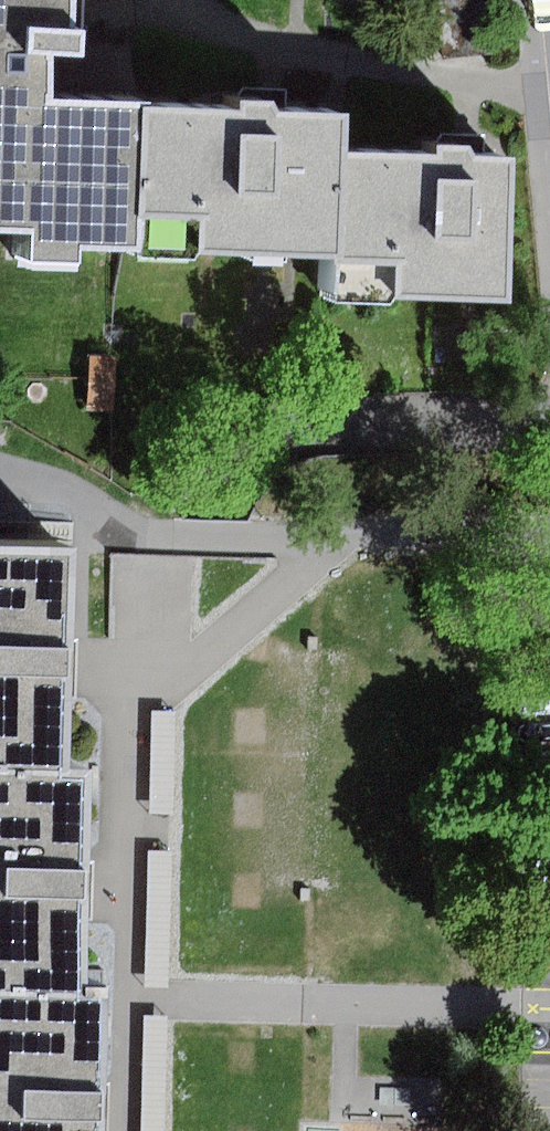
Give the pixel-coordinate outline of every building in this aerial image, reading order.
[(19,226),(18,259),(61,261),(61,245),(123,247),(129,106),(34,102),(36,56),(69,57),(70,28),(57,27),(58,0),(0,0),(0,226),(19,226)] [(324,256),(328,154),(330,115),(257,112),(258,101),(219,100),(219,109),(129,106),(123,247),(123,259),(177,261),(177,250),(324,256)] [(419,157),(328,154),(324,256),(323,304),(371,305),(372,294),(490,298),(495,158),(458,157),(458,145),(420,144),(419,157)] [(116,409),(119,358),(94,357),(92,407),(116,409)] [(57,774),(60,664),(62,543),(0,542),(0,773),(57,774)] [(154,712),(152,813),(175,813),(176,712),(154,712)] [(0,773),(0,994),(71,995),(73,883),(75,774),(57,774),(0,773)] [(151,851),(145,985),(169,986),(175,852),(151,851)] [(0,994),(0,1130),(90,1130),(90,1105),(92,996),(71,995),(0,994)] [(144,1130),(167,1130),(169,1016),(145,1016),(144,1130)]
